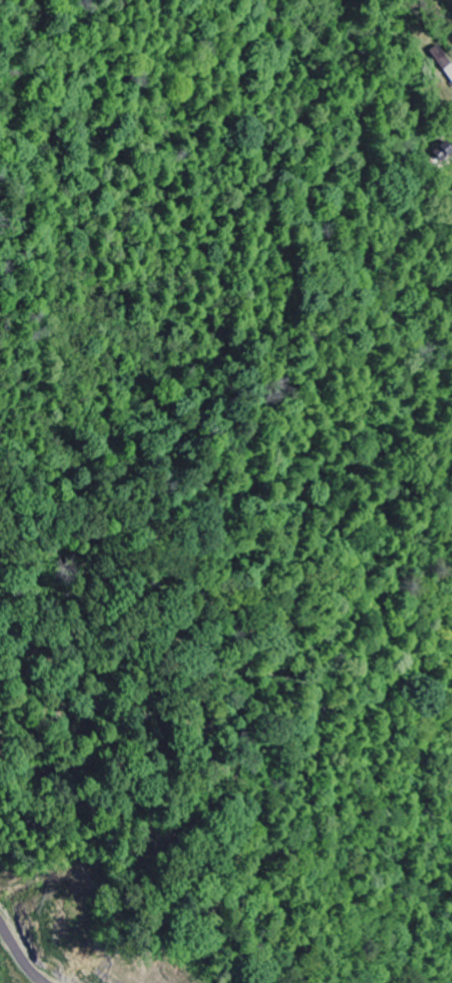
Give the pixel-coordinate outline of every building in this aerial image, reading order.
[(451,154),(451,150),(445,142),(432,154),(441,164),(451,154)]
